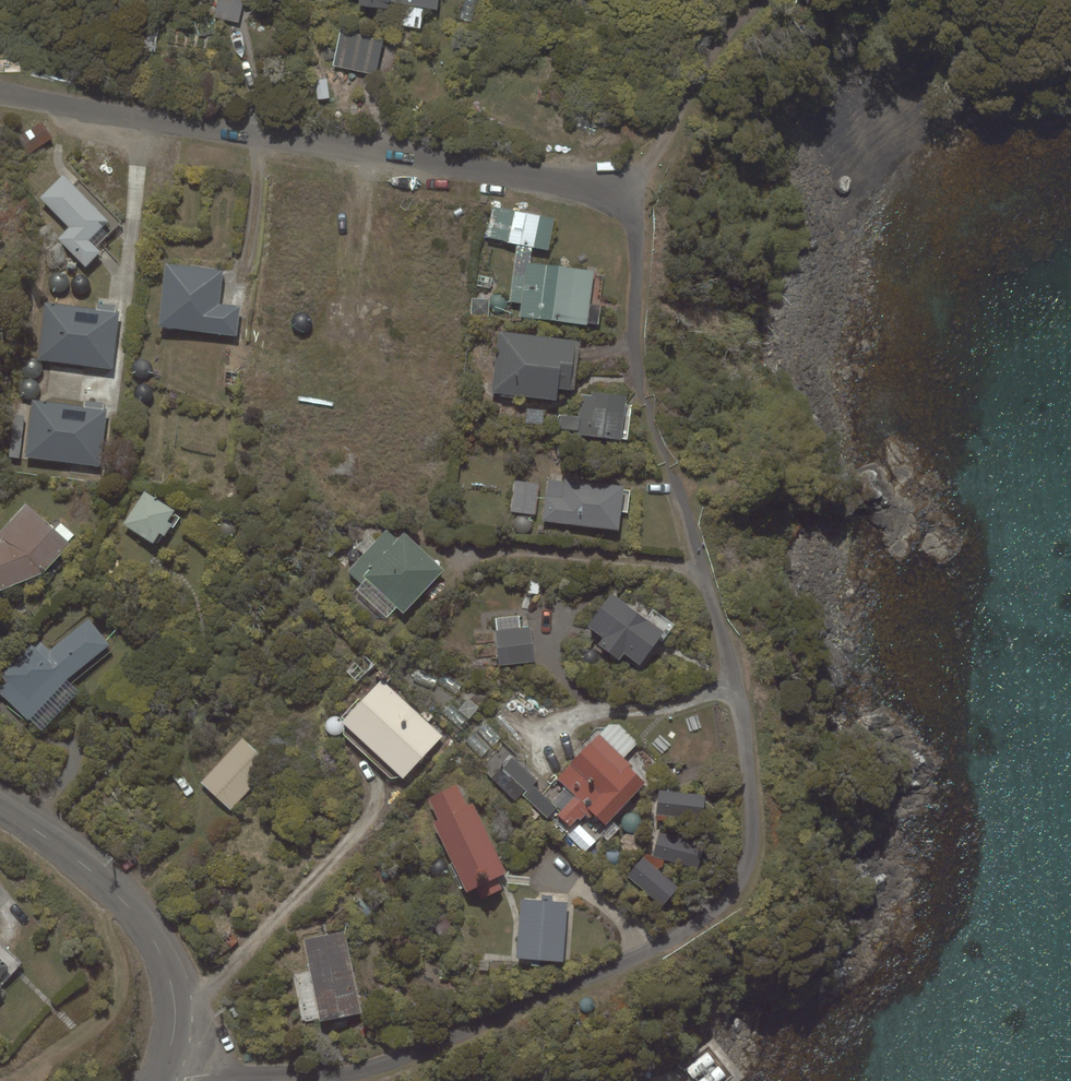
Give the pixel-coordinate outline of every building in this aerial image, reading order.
[(214,17),(238,22),(243,0),(218,0),(214,17)] [(359,4),(389,9),(390,2),(396,3),(392,23),(420,29),(423,8),(437,10),(438,0),(360,0),(359,4)] [(340,29),(332,66),(376,75),(385,39),(340,29)] [(330,98),(327,78),(315,80),(318,100),(330,98)] [(28,153),(53,138),(42,121),(17,137),(28,153)] [(73,185),(63,175),(40,197),(69,227),(57,239),(86,268),(102,252),(97,247),(122,222),(79,179),(73,185)] [(554,218),(492,206),(486,238),(517,244),(532,247),(548,250),(554,218)] [(517,244),(513,275),(524,276),(526,262),(530,263),(532,247),(517,244)] [(521,303),(519,316),(587,325),(587,323),(599,325),(601,305),(590,304),(594,271),(530,263),(526,262),(524,276),(513,275),(509,302),(521,303)] [(224,271),(166,263),(158,326),(237,336),(240,306),(220,303),(224,271)] [(493,278),(478,275),(476,286),(491,289),(493,278)] [(489,317),(490,299),(472,298),(471,316),(489,317)] [(45,302),(38,360),(112,369),(120,312),(116,311),(117,306),(97,303),(96,309),(45,302)] [(499,331),(491,393),(501,394),(501,396),(513,398),(513,395),(557,400),(558,389),(570,390),(570,389),(574,390),(581,341),(576,341),(576,340),(499,331)] [(578,434),(621,441),(621,439),(628,440),(632,404),(626,404),(627,396),(592,392),(591,395),(581,394),(578,417),(561,414),(559,427),(578,431),(578,434)] [(32,400),(25,457),(100,466),(107,409),(103,409),(104,403),(84,400),(83,406),(32,400)] [(527,408),(525,423),(543,425),(545,410),(527,408)] [(9,457),(19,458),(25,416),(15,414),(9,457)] [(618,530),(624,486),(565,479),(564,482),(548,480),(547,495),(546,495),(543,515),(543,521),(618,530)] [(510,511),(536,514),(540,483),(514,480),(510,511)] [(175,510),(144,490),(122,524),(153,543),(159,533),(164,536),(172,525),(168,522),(175,510)] [(26,503),(0,531),(0,535),(5,540),(0,543),(0,591),(43,573),(70,544),(68,542),(74,535),(61,523),(55,529),(53,528),(54,527),(50,524),(50,525),(26,503)] [(397,608),(403,614),(444,570),(404,532),(398,539),(387,529),(376,541),(369,535),(357,547),(363,553),(347,571),(361,584),(355,590),(386,619),(397,608)] [(665,632),(612,593),(587,626),(603,638),(598,644),(619,660),(624,653),(640,665),(665,632)] [(519,615),(495,618),(499,666),(535,662),(531,627),(521,628),(519,615)] [(28,720),(30,719),(42,731),(79,691),(67,680),(110,645),(89,619),(50,651),(37,639),(0,675),(0,676),(7,682),(0,689),(0,694),(28,720)] [(417,668),(412,680),(433,689),(438,677),(417,668)] [(444,673),(437,683),(456,695),(463,685),(444,673)] [(403,779),(443,736),(381,679),(361,700),(359,698),(341,717),(344,720),(342,722),(344,724),(343,735),(390,779),(401,776),(403,779)] [(468,698),(458,710),(469,719),(479,707),(468,698)] [(450,704),(441,713),(458,728),(467,719),(450,704)] [(485,722),(476,731),(492,747),(501,738),(485,722)] [(609,725),(570,763),(571,764),(556,778),(566,787),(551,802),(558,808),(561,811),(557,814),(570,827),(578,818),(581,820),(586,815),(590,818),(594,814),(606,826),(644,784),(646,782),(628,765),(630,763),(623,757),(638,742),(619,724),(609,725)] [(474,733),(465,742),(481,758),(490,749),(474,733)] [(273,764),(242,736),(200,782),(231,810),(273,764)] [(558,808),(551,802),(533,786),(538,780),(513,757),(491,778),(515,802),(522,795),(547,819),(558,808)] [(438,819),(432,822),(466,892),(477,887),(482,899),(503,890),(497,878),(507,873),(472,802),(467,805),(457,784),(428,799),(438,819)] [(659,789),(656,815),(703,820),(706,795),(659,789)] [(620,828),(614,822),(601,836),(607,841),(620,828)] [(579,825),(568,836),(585,852),(596,841),(579,825)] [(659,832),(652,856),(697,868),(704,844),(659,832)] [(644,856),(627,876),(662,907),(679,887),(644,856)] [(516,958),(563,962),(568,902),(552,901),(553,896),(542,895),(542,900),(521,899),(516,958)] [(345,931),(303,939),(310,971),(293,974),(302,1022),(319,1019),(320,1022),(362,1014),(345,931)] [(9,967),(0,958),(0,976),(9,967)] [(479,969),(489,970),(489,961),(480,960),(479,969)] [(693,1079),(715,1061),(708,1052),(686,1070),(693,1079)] [(727,1075),(719,1066),(702,1080),(719,1080),(727,1075)]
